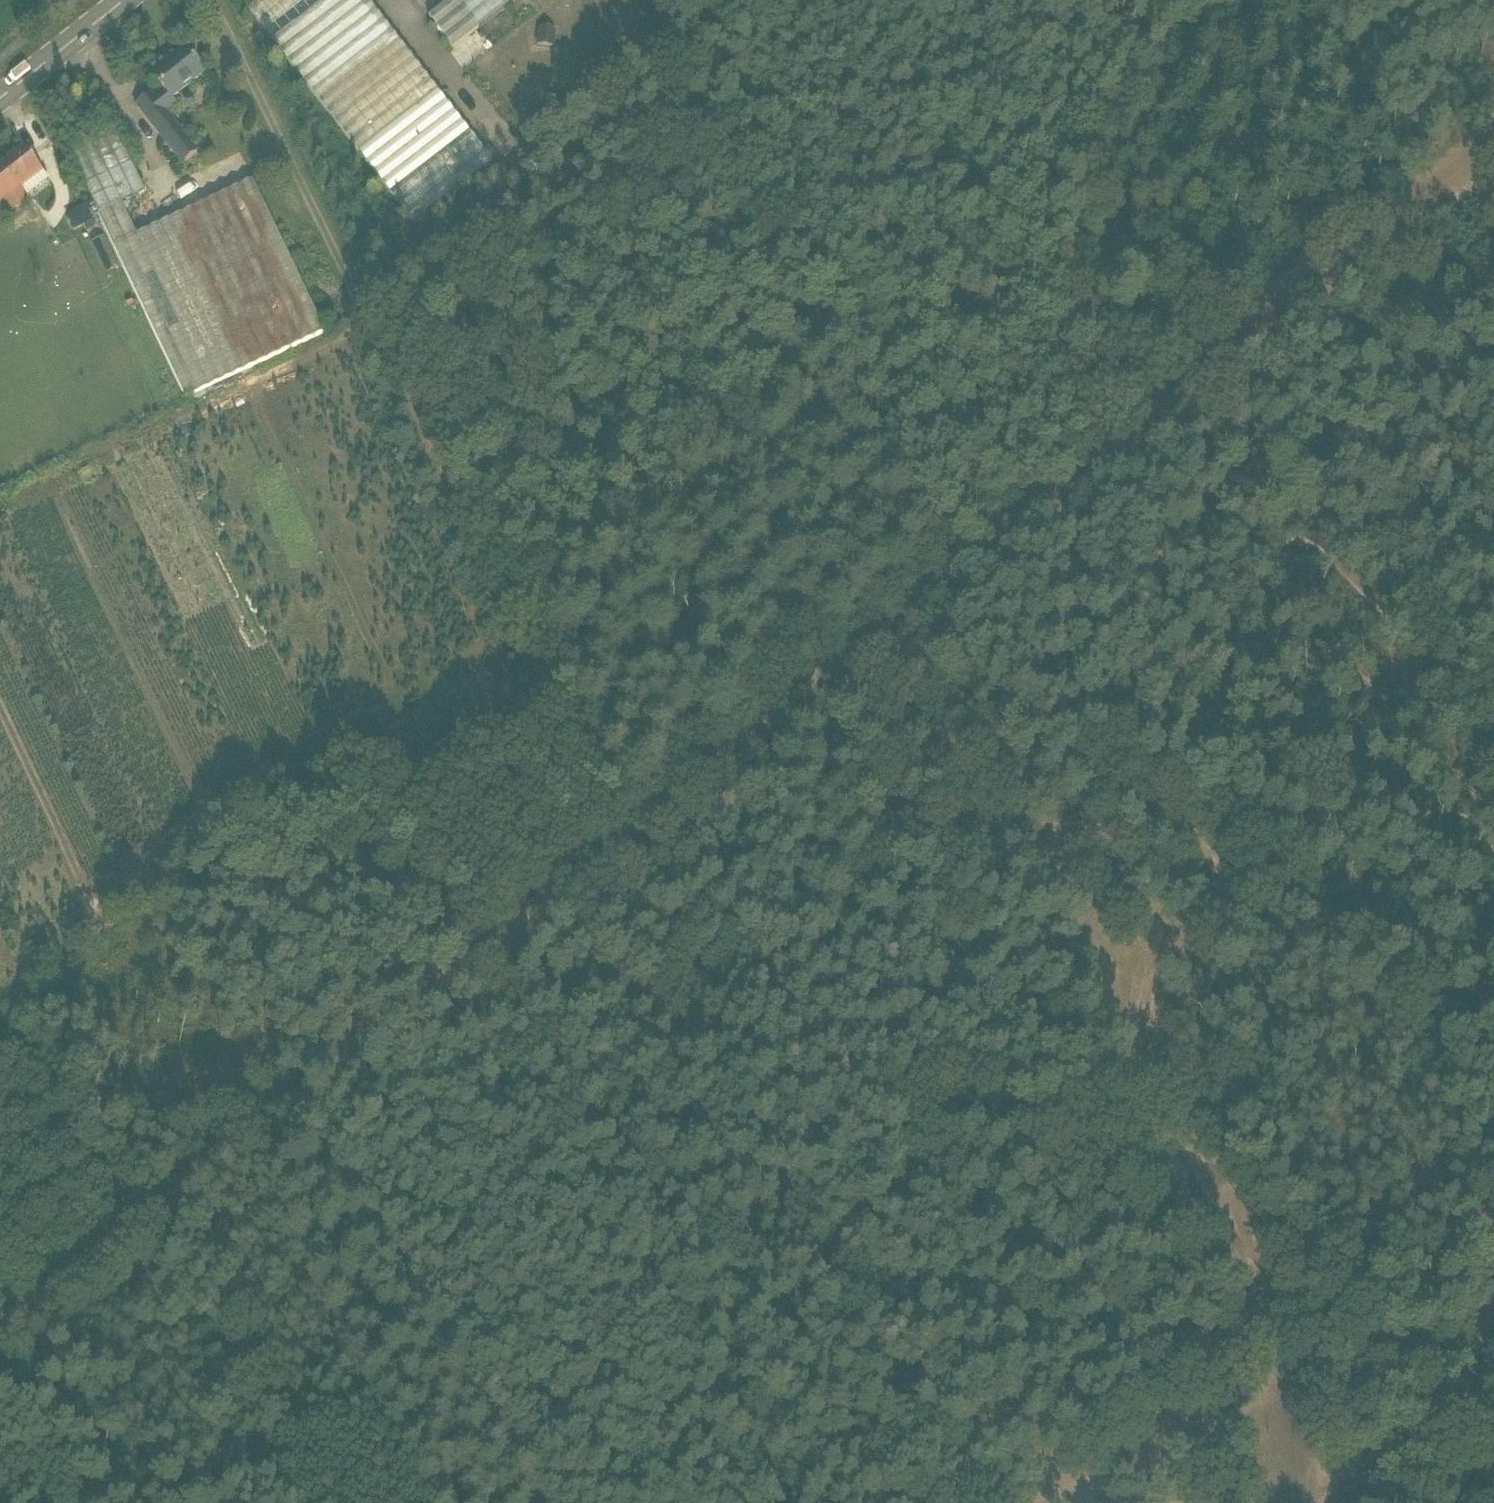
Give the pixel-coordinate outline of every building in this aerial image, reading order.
[(367,0),(262,0),(249,10),(333,120),(413,59),(367,0)] [(514,0),(450,0),(428,16),(453,48),(514,0)] [(162,108),(171,100),(205,73),(185,48),(151,75),(164,90),(154,98),(151,94),(137,105),(181,165),(196,154),(162,108)] [(492,163),(413,59),(333,120),(413,224),(492,163)] [(80,175),(102,225),(186,401),(325,333),(253,181),(138,235),(122,203),(145,193),(127,152),(118,134),(71,157),(80,175)] [(42,170),(22,146),(0,163),(0,221),(30,197),(28,195),(49,179),(42,170)] [(1481,1475),(1493,1483),(1493,1452),(1481,1475)]
